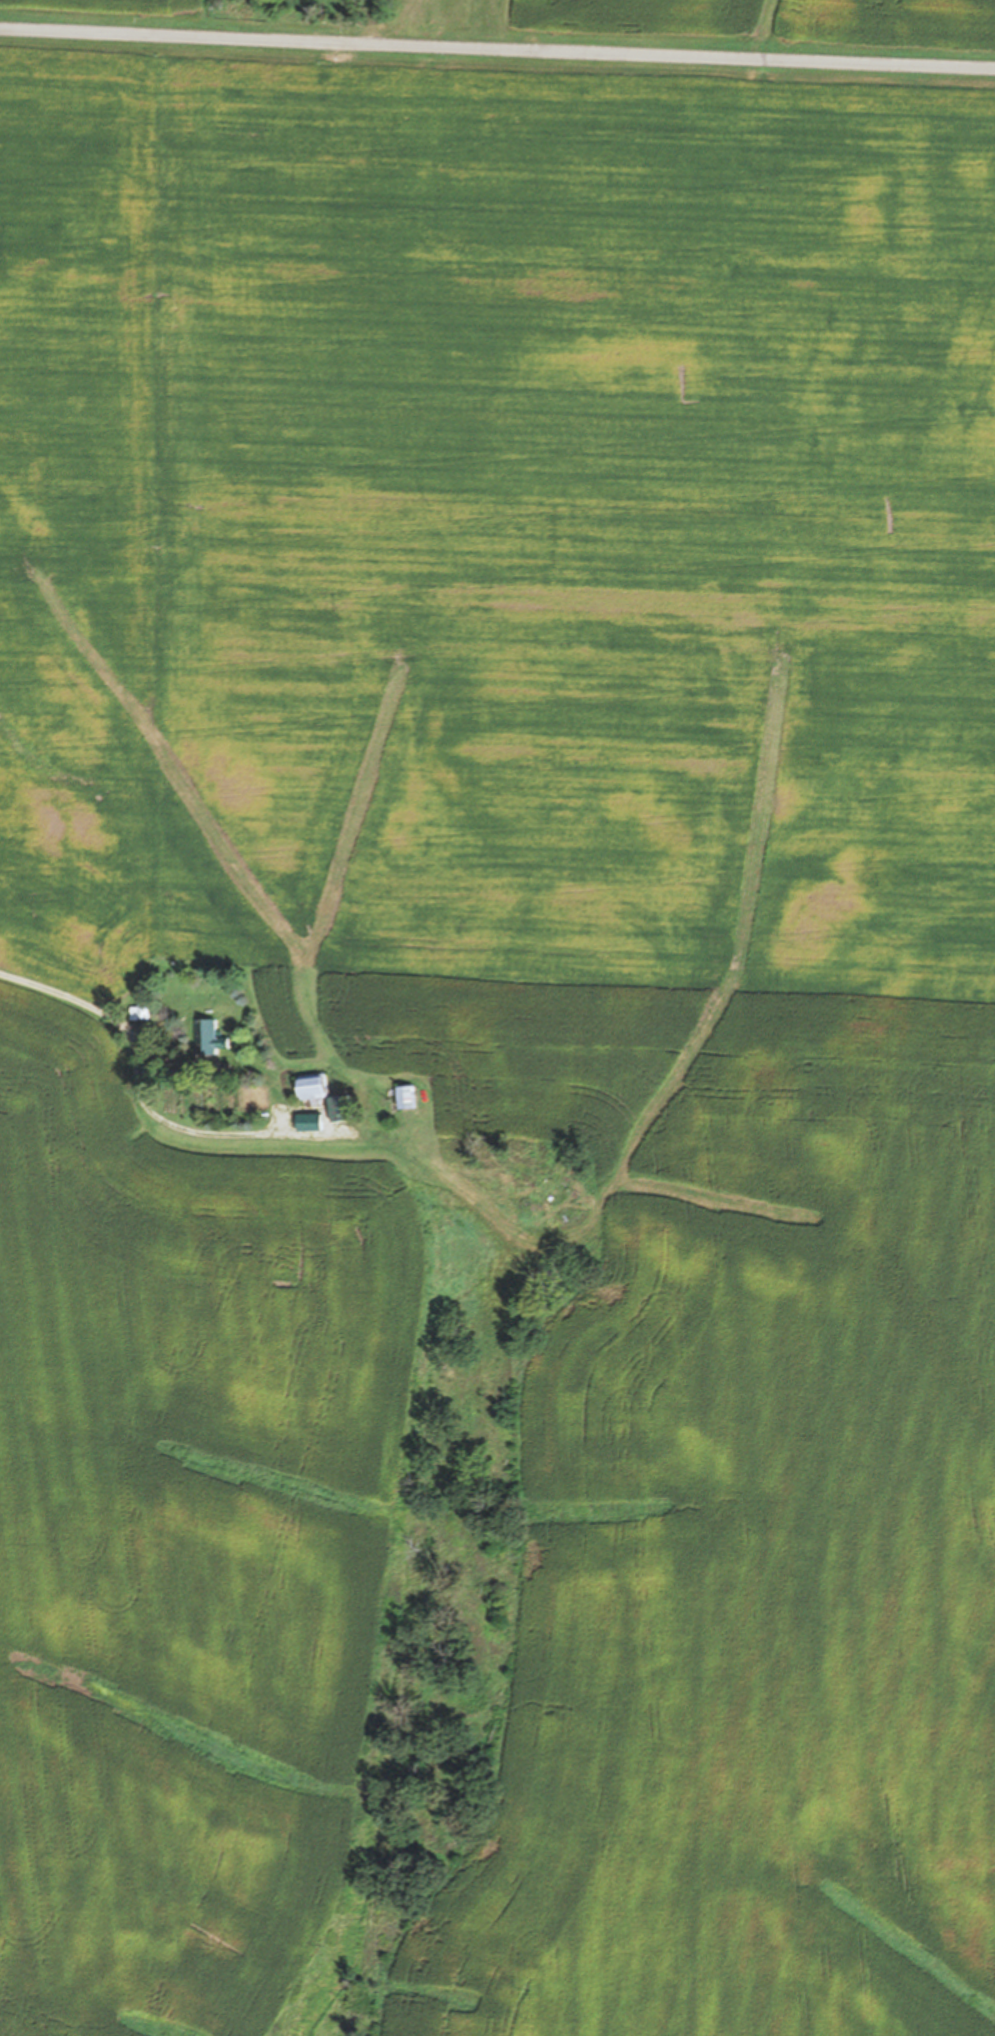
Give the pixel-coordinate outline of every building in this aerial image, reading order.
[(130,1020),(149,1020),(149,1003),(130,1003),(130,1020)] [(218,1020),(196,1020),(196,1055),(218,1055),(218,1048),(227,1048),(227,1037),(218,1037),(218,1020)] [(298,1100),(329,1096),(326,1073),(295,1076),(298,1100)] [(396,1085),(396,1108),(415,1108),(415,1085),(396,1085)]
